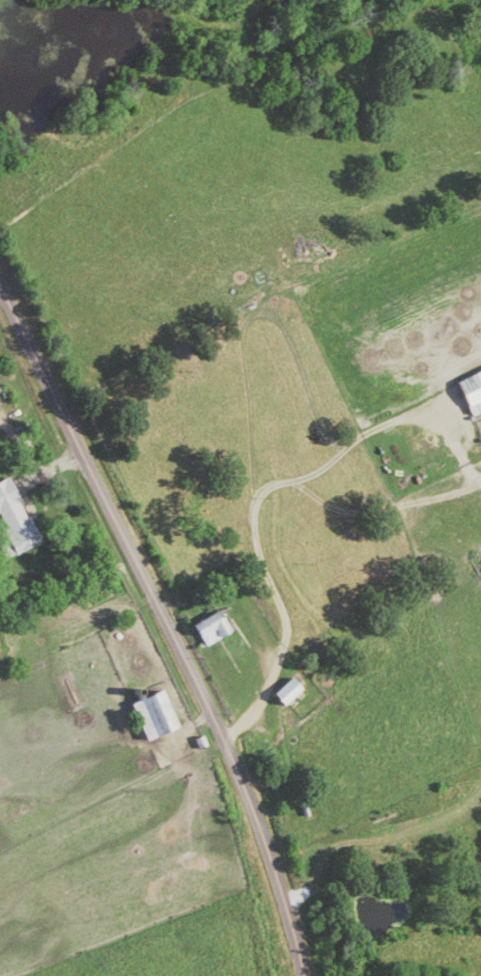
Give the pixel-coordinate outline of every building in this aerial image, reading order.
[(480,410),(480,369),(449,382),(464,417),(480,410)] [(37,544),(6,479),(0,482),(0,559),(1,561),(37,544)] [(187,630),(198,651),(226,637),(216,616),(187,630)] [(265,701),(277,711),(294,691),(282,681),(265,701)] [(136,742),(173,732),(162,691),(124,702),(136,742)]
